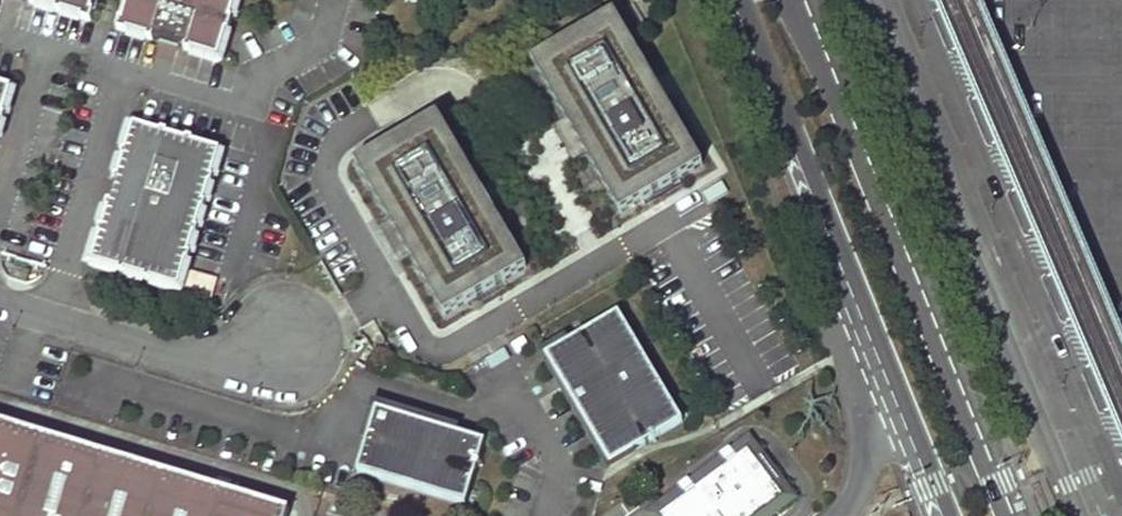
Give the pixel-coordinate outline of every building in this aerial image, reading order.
[(30,1),(29,4),(36,6),(37,3),(55,9),(55,11),(61,13),(62,11),(81,16),(80,19),(90,22),(93,12),(91,11),(94,0),(27,0),(30,1)] [(116,29),(125,33),(126,30),(145,36),(144,38),(150,40),(151,38),(157,40),(157,42),(176,48),(177,46),(184,48),(183,50),(188,52),(189,50),(208,55),(218,62),(218,49),(224,31),(226,31),(230,19),(227,18),(235,0),(125,0),(127,1),(121,20),(119,19),(116,29)] [(702,164),(613,13),(355,165),(390,224),(380,230),(399,263),(409,257),(444,316),(702,164)] [(0,121),(2,121),(5,114),(3,113),(8,95),(15,90),(3,84),(0,83),(0,122),(0,121)] [(223,155),(213,146),(193,141),(193,139),(186,136),(186,139),(168,133),(168,131),(162,128),(161,131),(142,125),(130,120),(131,130),(126,150),(124,149),(121,155),(124,156),(118,175),(115,175),(113,183),(116,184),(111,201),(108,200),(105,209),(108,211),(103,227),(100,226),(98,233),(101,235),(96,254),(90,265),(99,264),(119,270),(118,272),(124,273),(125,272),(144,277),(144,279),(150,281),(151,279),(170,285),(184,286),(180,279),(186,260),(188,260),(190,254),(188,254),(194,235),(196,235),(198,229),(196,228),(202,209),(203,210),(205,203),(204,203),(209,184),(211,184),(213,178),(211,177),(217,158),(223,155)] [(14,266),(10,279),(27,284),(31,271),(14,266)] [(632,449),(681,420),(617,312),(568,340),(569,343),(549,354),(610,459),(631,448),(632,449)] [(357,473),(465,505),(484,442),(455,433),(454,436),(378,413),(369,442),(366,441),(357,473)] [(0,421),(0,515),(284,515),(286,508),(0,421)] [(657,515),(658,515),(767,515),(782,505),(780,502),(796,490),(783,473),(787,470),(787,468),(784,464),(781,463),(777,465),(760,443),(744,455),(742,453),(657,515)]
